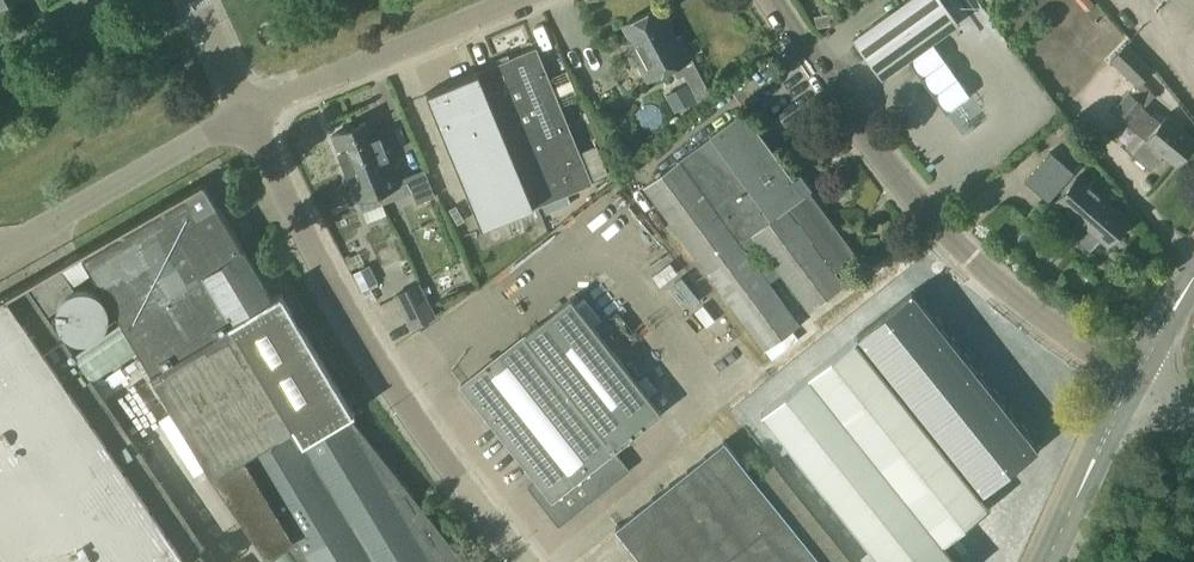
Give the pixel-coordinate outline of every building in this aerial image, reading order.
[(880,78),(958,22),(942,0),(907,0),(852,39),(880,78)] [(1115,0),(1094,0),(1103,10),(1115,0)] [(622,25),(638,56),(635,57),(647,80),(690,59),(678,35),(674,37),(659,7),(622,25)] [(813,19),(815,31),(828,29),(825,17),(813,19)] [(1125,45),(1110,60),(1135,85),(1138,81),(1149,68),(1125,45)] [(478,72),(534,207),(591,183),(535,48),(478,72)] [(534,207),(478,72),(424,94),(481,229),(534,207)] [(673,113),(693,103),(685,86),(664,97),(673,113)] [(1127,94),(1112,112),(1127,125),(1142,107),(1127,94)] [(1125,145),(1135,152),(1134,154),(1151,168),(1162,154),(1175,165),(1193,142),(1193,139),(1166,115),(1160,122),(1142,107),(1127,125),(1136,132),(1125,145)] [(643,187),(763,351),(799,325),(768,282),(780,273),(808,312),(844,285),(835,272),(855,257),(808,192),(803,195),(742,112),(710,136),(711,137),(643,187)] [(363,155),(379,192),(398,184),(372,119),(352,127),(363,155)] [(379,192),(363,155),(352,127),(332,135),(358,200),(379,192)] [(1024,181),(1048,202),(1073,173),(1050,152),(1024,181)] [(405,177),(416,203),(435,196),(423,169),(405,177)] [(1079,175),(1056,199),(1076,217),(1099,239),(1106,245),(1128,221),(1079,175)] [(349,416),(351,415),(279,295),(271,300),(202,184),(24,284),(0,298),(0,561),(464,561),(349,416)] [(368,266),(354,273),(362,289),(375,282),(368,266)] [(676,270),(666,276),(681,298),(691,292),(676,270)] [(392,295),(409,328),(433,316),(417,283),(392,295)] [(535,481),(530,486),(554,517),(596,483),(590,470),(623,442),(660,413),(570,298),(459,386),(535,481)] [(879,561),(954,561),(940,544),(987,507),(981,498),(994,470),(967,457),(971,447),(994,458),(1000,446),(1015,453),(1035,411),(983,386),(979,393),(907,359),(898,366),(869,328),(761,412),(879,561)] [(754,478),(723,440),(615,526),(644,561),(821,561),(754,478)] [(754,478),(821,561),(851,561),(772,464),(754,478)] [(630,502),(650,487),(643,479),(624,494),(630,502)]
